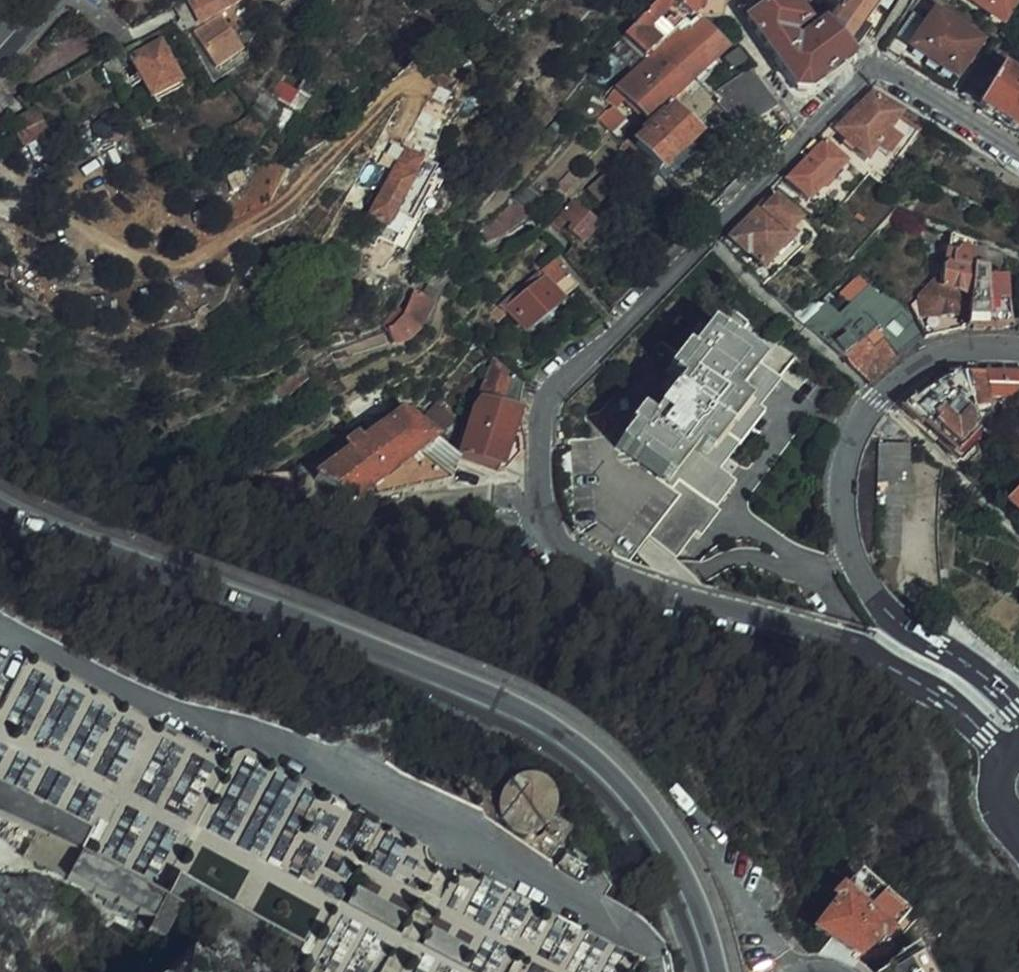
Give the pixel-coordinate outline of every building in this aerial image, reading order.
[(239,0),(196,0),(193,2),(204,20),(239,0)] [(645,58),(676,31),(685,22),(680,17),(674,22),(671,19),(657,33),(651,27),(666,12),(665,11),(675,0),(661,0),(625,37),(645,58)] [(693,16),(707,0),(677,0),(693,16)] [(770,48),(801,26),(798,23),(806,18),(793,0),(778,0),(750,18),(770,48)] [(827,23),(848,48),(886,0),(833,0),(839,7),(827,23)] [(1006,27),(1018,7),(1018,0),(966,0),(1006,27)] [(957,79),(983,41),(938,10),(912,49),(957,79)] [(218,67),(244,49),(221,17),(195,36),(218,67)] [(648,121),(660,110),(670,100),(727,49),(698,18),(692,24),(688,20),(685,22),(676,31),(680,35),(620,90),(618,87),(610,95),(616,101),(621,105),(628,98),(648,121)] [(854,54),(848,48),(827,23),(809,37),(801,26),(770,48),(797,88),(809,90),(854,54)] [(979,108),(1004,70),(1009,61),(1015,52),(999,39),(961,96),(979,108)] [(153,98),(183,82),(159,42),(132,59),(153,98)] [(1015,52),(1009,61),(1017,67),(1018,64),(1018,48),(1018,47),(1015,52)] [(719,106),(741,129),(774,110),(779,107),(753,68),(713,95),(719,106)] [(1018,133),(1018,80),(1004,70),(979,108),(1018,133)] [(313,91),(304,86),(303,88),(285,77),(278,89),(296,100),(294,103),(303,108),(313,91)] [(837,132),(868,161),(880,149),(894,134),(903,125),(873,96),(837,132)] [(700,133),(695,128),(670,100),(660,110),(667,118),(638,146),(630,138),(623,144),(620,147),(634,162),(644,153),(661,170),(700,133)] [(631,115),(621,105),(616,101),(602,114),(616,128),(631,115)] [(11,124),(23,150),(51,135),(39,110),(11,124)] [(904,145),(894,134),(880,149),(892,159),(904,145)] [(811,198),(849,160),(827,140),(790,179),(811,198)] [(388,228),(425,161),(408,152),(370,218),(388,228)] [(604,199),(621,183),(607,168),(590,184),(604,199)] [(509,228),(527,210),(516,199),(495,219),(481,226),(488,239),(509,228)] [(573,200),(552,223),(560,228),(568,221),(574,226),(571,230),(585,242),(601,225),(573,200)] [(777,201),(767,210),(764,206),(732,239),(746,253),(749,251),(764,265),(802,225),(777,201)] [(972,283),(975,263),(979,238),(953,228),(947,266),(945,266),(943,282),(972,283)] [(559,280),(569,272),(556,257),(547,266),(551,271),(559,280)] [(972,283),(967,328),(1008,326),(1003,276),(987,277),(985,265),(975,263),(972,283)] [(541,274),(505,304),(510,310),(526,329),(579,285),(569,272),(559,280),(551,271),(544,277),(541,274)] [(883,333),(850,364),(871,383),(899,357),(897,354),(922,339),(905,305),(900,310),(863,273),(843,291),(876,324),(883,333)] [(967,328),(972,283),(943,282),(936,282),(912,307),(926,337),(967,328)] [(433,300),(417,293),(408,312),(405,317),(421,326),(433,300)] [(384,321),(389,326),(398,317),(404,307),(399,302),(384,321)] [(502,319),(510,310),(505,304),(503,302),(495,312),(502,319)] [(557,445),(557,458),(558,483),(644,549),(653,537),(679,557),(718,508),(711,503),(730,478),(715,466),(781,380),(778,378),(794,356),(722,303),(669,371),(627,338),(586,382),(560,407),(558,426),(557,445)] [(405,317),(408,312),(404,307),(398,317),(389,326),(391,329),(394,328),(405,317)] [(409,340),(421,326),(405,317),(394,328),(391,329),(388,330),(394,344),(409,340)] [(493,331),(498,324),(493,320),(487,327),(493,331)] [(348,343),(336,347),(338,351),(349,347),(348,343)] [(520,433),(523,431),(524,431),(520,413),(523,385),(495,358),(478,397),(485,399),(479,402),(461,455),(502,468),(508,467),(522,452),(515,439),(511,438),(512,432),(516,433),(520,433)] [(302,366),(280,384),(267,397),(274,404),(286,392),(309,373),(302,366)] [(979,439),(976,427),(963,374),(953,378),(943,382),(934,387),(931,389),(924,393),(917,398),(911,403),(906,408),(959,458),(979,439)] [(1010,428),(1018,405),(1018,402),(1018,376),(963,374),(976,427),(1010,428)] [(440,434),(451,422),(434,407),(422,420),(440,434)] [(451,482),(459,462),(403,414),(365,440),(361,436),(350,443),(354,449),(340,459),(333,450),(319,461),(326,469),(320,473),(356,498),(451,482)] [(876,549),(878,505),(881,441),(881,432),(874,432),(868,443),(867,446),(863,457),(861,470),(858,482),(858,494),(857,507),(857,510),(858,521),(860,531),(862,542),(866,551),(876,549)] [(912,442),(881,441),(878,505),(909,506),(912,442)] [(1009,498),(1011,502),(1018,509),(1018,489),(1009,498)] [(0,689),(0,752),(12,748),(20,731),(44,723),(82,730),(79,748),(99,758),(106,780),(92,784),(53,765),(38,795),(94,822),(113,782),(146,760),(139,759),(129,729),(149,722),(99,698),(95,707),(72,703),(76,685),(67,672),(63,697),(51,705),(35,681),(48,672),(15,657),(0,689)] [(13,772),(25,764),(0,752),(0,766),(13,772)] [(536,782),(532,781),(527,781),(522,781),(518,782),(514,784),(510,787),(507,791),(504,795),(502,799),(501,803),(501,808),(502,813),(503,817),(505,821),(508,825),(512,828),(516,830),(520,832),(525,833),(529,833),(534,832),(539,831),(543,828),(546,825),(549,821),(552,817),(553,813),(554,808),(554,803),(553,799),(551,794),(548,790),(545,787),(541,784),(536,782)] [(88,842),(94,831),(0,782),(0,795),(88,842)] [(0,795),(0,809),(82,852),(88,842),(0,795)] [(221,805),(213,830),(232,836),(240,812),(221,805)] [(559,848),(571,830),(554,820),(543,837),(559,848)] [(594,869),(564,851),(556,864),(584,883),(594,869)] [(83,853),(78,863),(165,909),(159,920),(157,924),(174,934),(188,908),(171,899),(83,853)] [(165,909),(78,863),(72,875),(159,920),(165,909)] [(819,934),(862,963),(886,943),(891,938),(895,942),(913,924),(903,915),(911,907),(871,871),(838,902),(842,907),(819,934)] [(182,876),(177,887),(307,957),(312,946),(182,876)] [(307,957),(177,887),(171,899),(188,908),(300,968),(307,957)] [(355,907),(402,931),(408,919),(361,895),(355,907)] [(607,941),(565,918),(547,920),(548,933),(539,949),(540,962),(525,963),(525,964),(508,954),(509,970),(530,968),(528,971),(600,971),(598,956),(607,941)] [(430,945),(468,963),(473,951),(436,932),(430,945)] [(886,943),(890,947),(895,942),(891,938),(886,943)] [(887,951),(878,959),(879,961),(889,953),(887,951)] [(895,961),(889,953),(879,961),(886,969),(895,961)]
